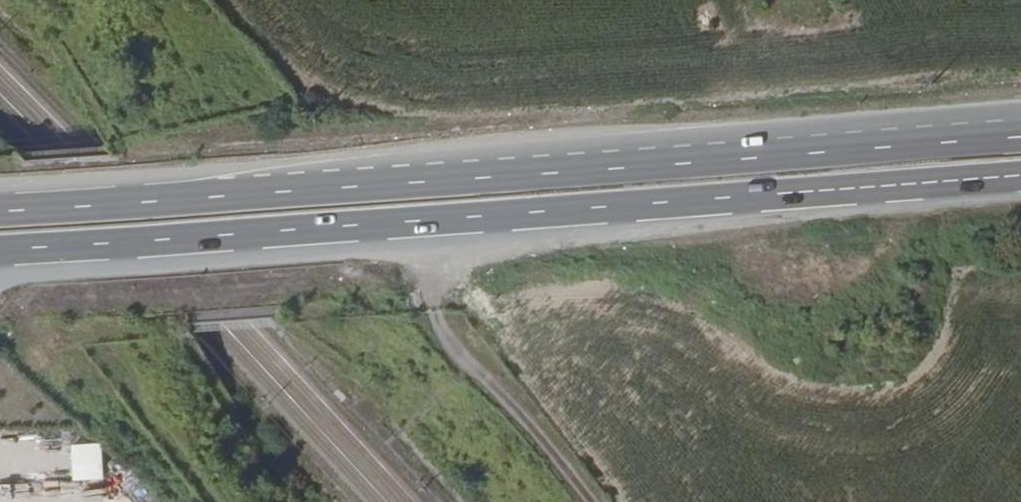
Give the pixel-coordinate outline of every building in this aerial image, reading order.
[(10,450),(9,467),(39,468),(40,452),(10,450)]
